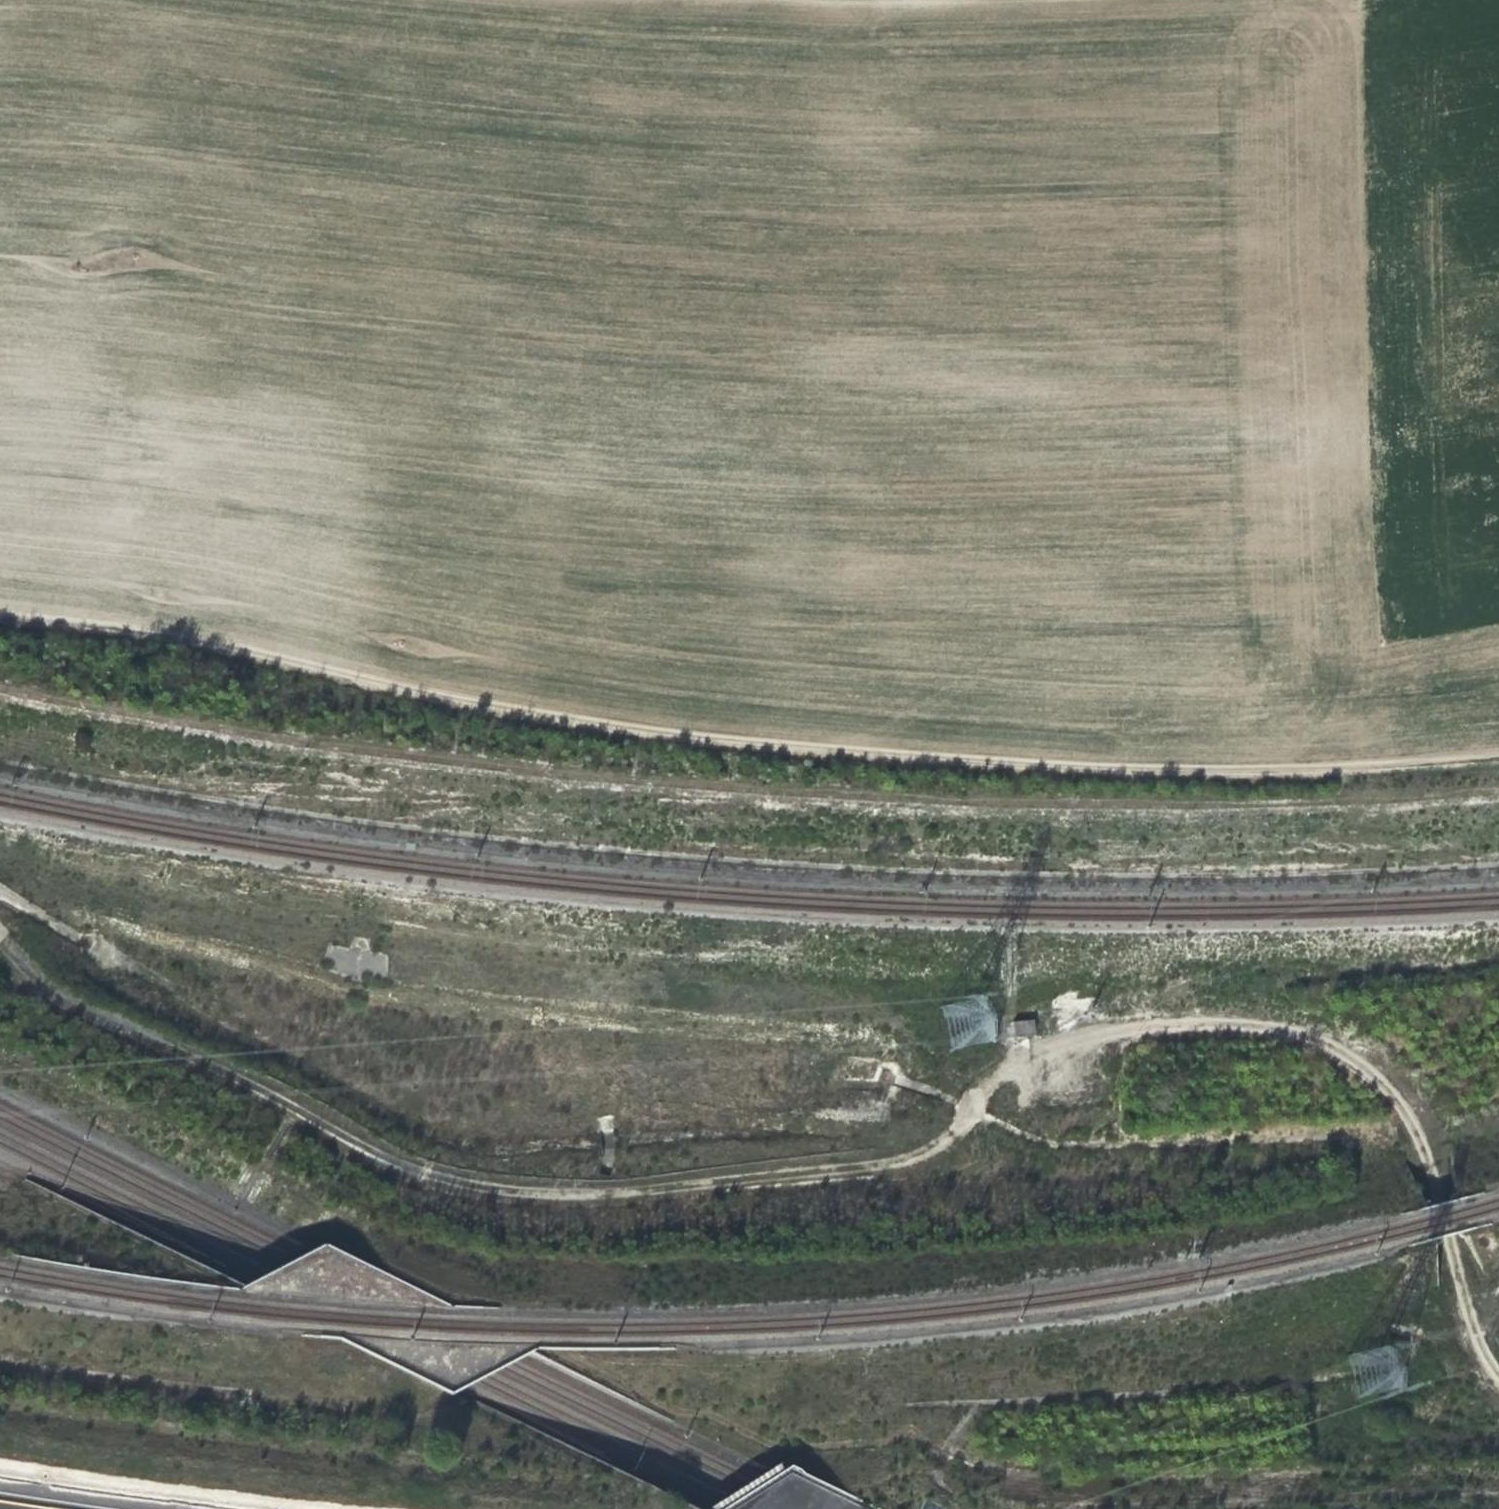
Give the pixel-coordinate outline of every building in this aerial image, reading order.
[(991,996),(943,1003),(950,1048),(997,1041),(991,996)] [(1034,1019),(1013,1020),(1013,1034),(1035,1033),(1034,1019)]
